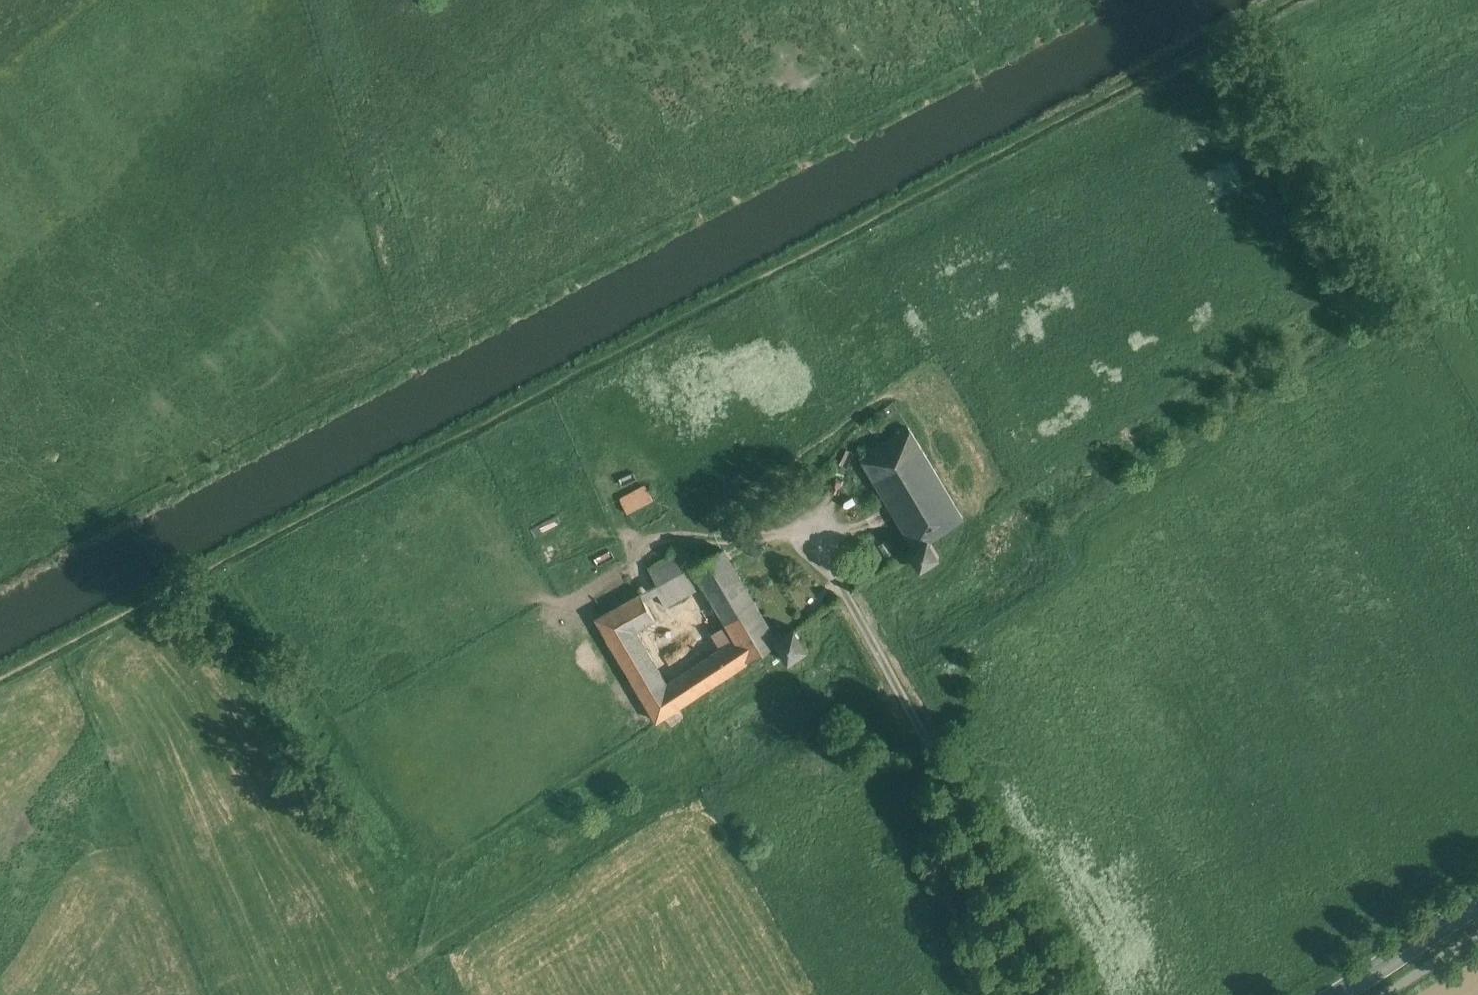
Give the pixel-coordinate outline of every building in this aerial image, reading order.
[(910,428),(897,435),(896,434),(884,442),(894,458),(918,442),(910,428)] [(884,442),(862,457),(916,548),(910,551),(921,569),(939,557),(930,541),(963,518),(918,442),(894,458),(884,442)] [(646,485),(621,498),(629,513),(653,499),(646,485)] [(658,584),(655,586),(666,606),(705,584),(717,605),(747,586),(725,548),(692,566),(658,584)] [(683,549),(649,568),(658,584),(692,566),(683,549)] [(795,628),(783,636),(781,632),(775,635),(749,589),(747,586),(717,605),(728,625),(749,661),(777,642),(789,661),(808,649),(795,628)] [(722,647),(668,683),(636,630),(656,619),(642,593),(597,618),(658,721),(749,661),(728,625),(713,633),(722,647)]
